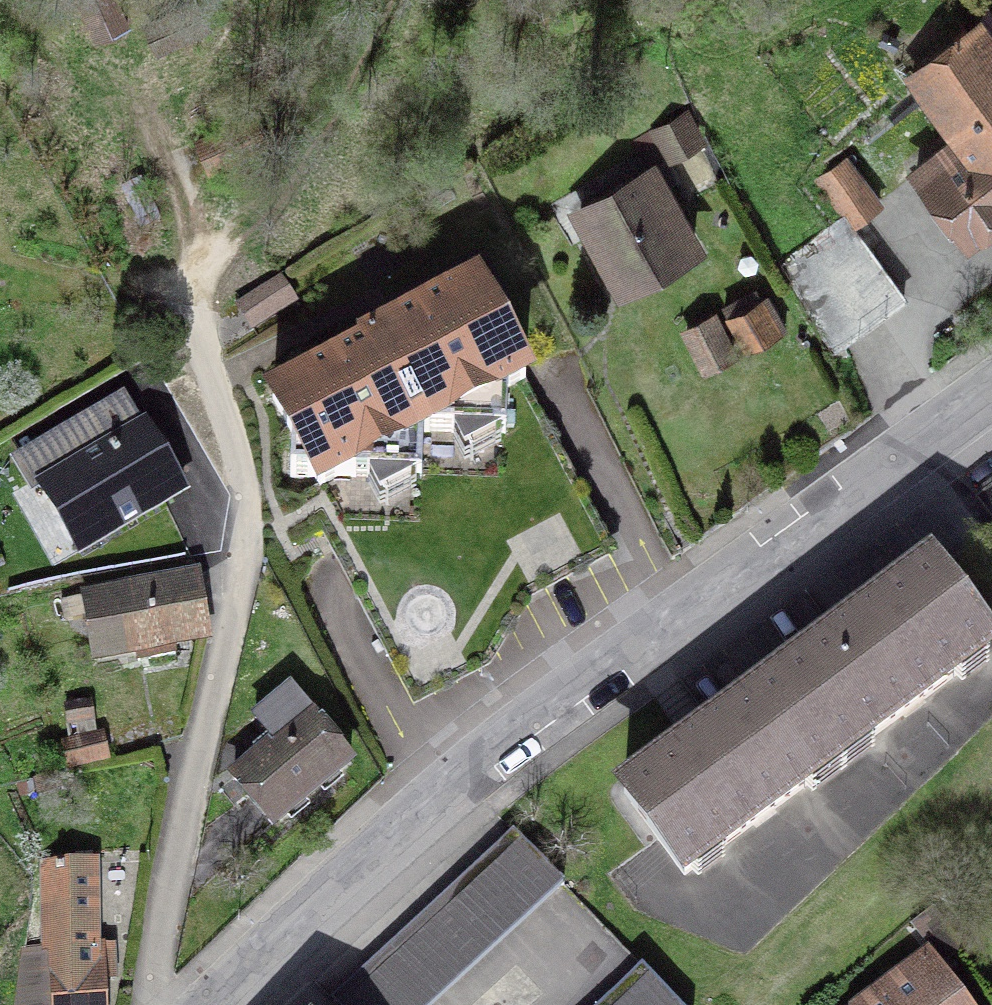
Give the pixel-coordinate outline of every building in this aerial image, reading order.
[(127,25),(116,0),(79,0),(97,39),(127,25)] [(916,173),(968,241),(991,222),(991,43),(978,25),(911,77),(959,139),(916,173)] [(782,266),(832,350),(903,298),(850,226),(879,203),(863,181),(877,169),(864,152),(850,163),(845,158),(817,180),(845,219),(782,266)] [(652,172),(580,212),(621,284),(693,244),(652,172)] [(121,187),(140,229),(159,220),(140,178),(121,187)] [(279,279),(238,306),(254,330),(294,304),(279,279)] [(391,662),(611,547),(474,286),(364,344),(363,351),(272,399),(291,437),(290,478),(314,479),(319,489),(304,496),(391,662)] [(729,318),(746,349),(776,332),(761,301),(729,318)] [(687,333),(705,369),(732,354),(714,319),(687,333)] [(116,433),(101,407),(49,437),(64,463),(116,433)] [(73,469),(110,533),(183,491),(145,428),(73,469)] [(975,495),(991,518),(991,482),(975,495)] [(839,638),(777,684),(836,764),(989,652),(930,571),(864,619),(861,615),(836,634),(839,638)] [(195,577),(86,597),(97,657),(137,650),(139,660),(175,654),(173,644),(205,637),(195,577)] [(684,876),(836,764),(777,684),(706,736),(704,732),(686,745),(688,749),(625,795),(684,876)] [(290,689),(252,721),(267,739),(256,748),(262,755),(233,779),(272,825),(350,761),(290,689)] [(108,759),(103,734),(62,744),(67,767),(108,759)] [(342,1004),(433,1004),(561,886),(518,841),(342,1004)] [(19,1004),(102,1004),(101,977),(115,977),(116,946),(97,947),(93,863),(46,866),(49,950),(27,949),(19,1004)] [(874,996),(881,1004),(964,1004),(928,956),(874,996)] [(616,1004),(674,1004),(647,976),(616,1004)]
